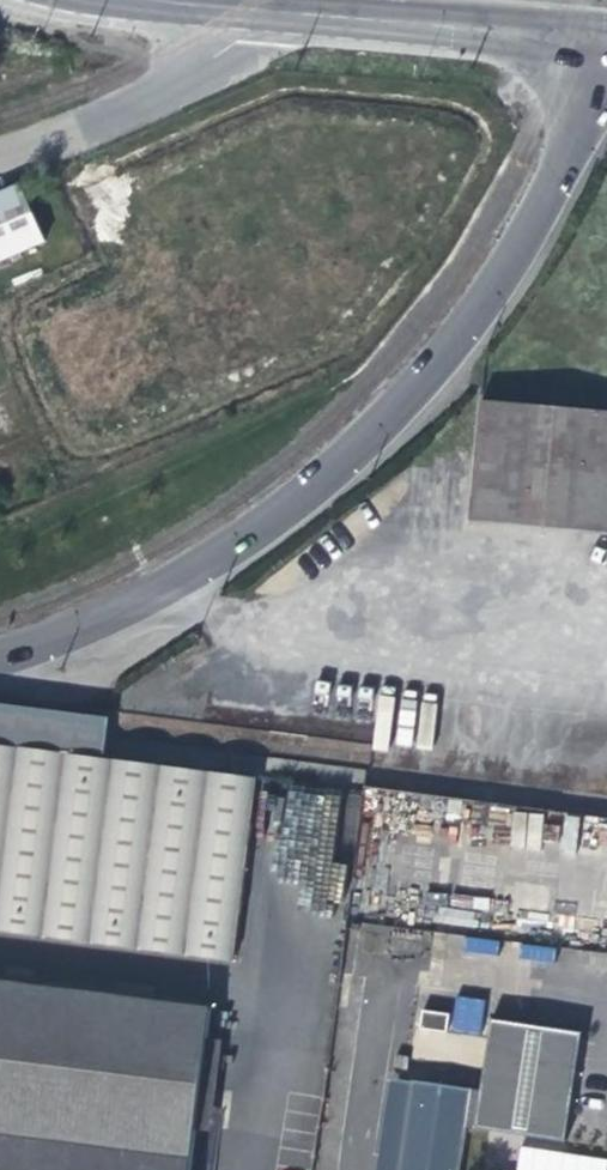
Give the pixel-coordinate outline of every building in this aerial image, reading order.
[(47,242),(23,187),(8,193),(6,189),(0,192),(0,262),(47,242)] [(451,528),(606,546),(606,413),(467,397),(451,528)] [(261,712),(266,677),(212,670),(207,705),(261,712)] [(207,1001),(0,978),(0,1169),(188,1169),(207,1001)] [(446,1029),(447,1012),(422,1009),(420,1026),(446,1029)] [(405,1082),(392,1169),(447,1169),(453,1128),(551,1142),(567,1037),(481,1025),(471,1092),(405,1082)] [(405,1082),(384,1079),(370,1169),(392,1169),(405,1082)] [(516,1169),(606,1169),(606,1158),(520,1145),(516,1169)]
